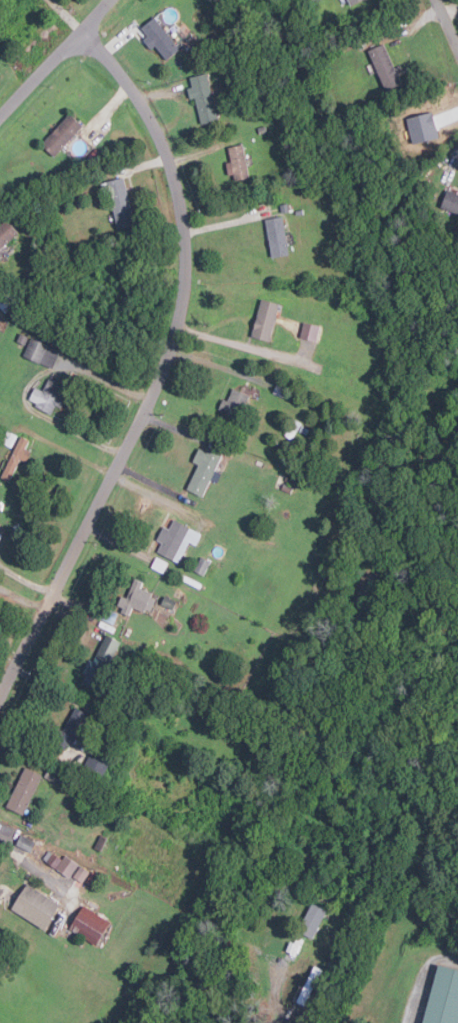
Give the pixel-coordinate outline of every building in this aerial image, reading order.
[(139,29),(165,61),(180,49),(154,17),(139,29)] [(404,87),(384,43),(367,50),(388,95),(404,87)] [(189,77),(192,87),(187,88),(190,99),(195,97),(201,124),(217,120),(207,73),(189,77)] [(41,144),(54,156),(83,126),(70,113),(41,144)] [(247,177),(244,145),(229,146),(230,161),(227,162),(228,178),(247,177)] [(115,228),(134,225),(125,177),(106,181),(115,228)] [(447,189),(440,208),(457,215),(457,193),(447,189)] [(290,254),(282,216),(264,219),(272,258),(290,254)] [(18,232),(6,218),(0,224),(0,248),(18,232)] [(270,341),(279,303),(260,299),(252,337),(270,341)] [(319,325),(303,322),(300,338),(316,341),(319,325)] [(55,368),(61,349),(30,338),(23,357),(55,368)] [(34,387),(28,402),(52,412),(55,405),(60,407),(64,397),(61,396),(66,386),(48,378),(43,390),(34,387)] [(227,401),(224,399),(218,415),(236,422),(247,394),(233,388),(227,401)] [(20,459),(26,462),(31,451),(25,448),(29,440),(20,435),(1,477),(9,481),(20,459)] [(222,455),(199,446),(193,462),(197,464),(187,490),(203,497),(210,479),(217,481),(220,473),(215,471),(222,455)] [(188,542),(196,545),(201,533),(173,520),(169,529),(163,526),(156,540),(161,542),(156,552),(179,562),(188,542)] [(126,597),(121,595),(116,608),(130,614),(132,607),(150,614),(157,596),(140,589),(143,582),(134,578),(126,597)] [(81,682),(96,690),(120,641),(105,634),(81,682)] [(68,748),(76,733),(80,735),(90,714),(74,706),(57,743),(68,748)] [(104,775),(111,758),(92,750),(85,768),(104,775)] [(42,774),(25,766),(6,807),(24,814),(42,774)] [(63,774),(49,768),(44,778),(59,784),(63,774)] [(31,852),(35,841),(21,834),(16,844),(31,852)] [(65,855),(63,858),(53,852),(46,862),(69,877),(78,864),(65,855)] [(73,876),(82,882),(89,872),(80,866),(73,876)] [(11,909),(45,929),(60,903),(26,883),(11,909)] [(327,910),(312,902),(297,931),(312,939),(327,910)] [(96,945),(110,921),(83,905),(69,929),(96,945)] [(438,965),(426,1022),(457,1022),(457,970),(438,965)]
